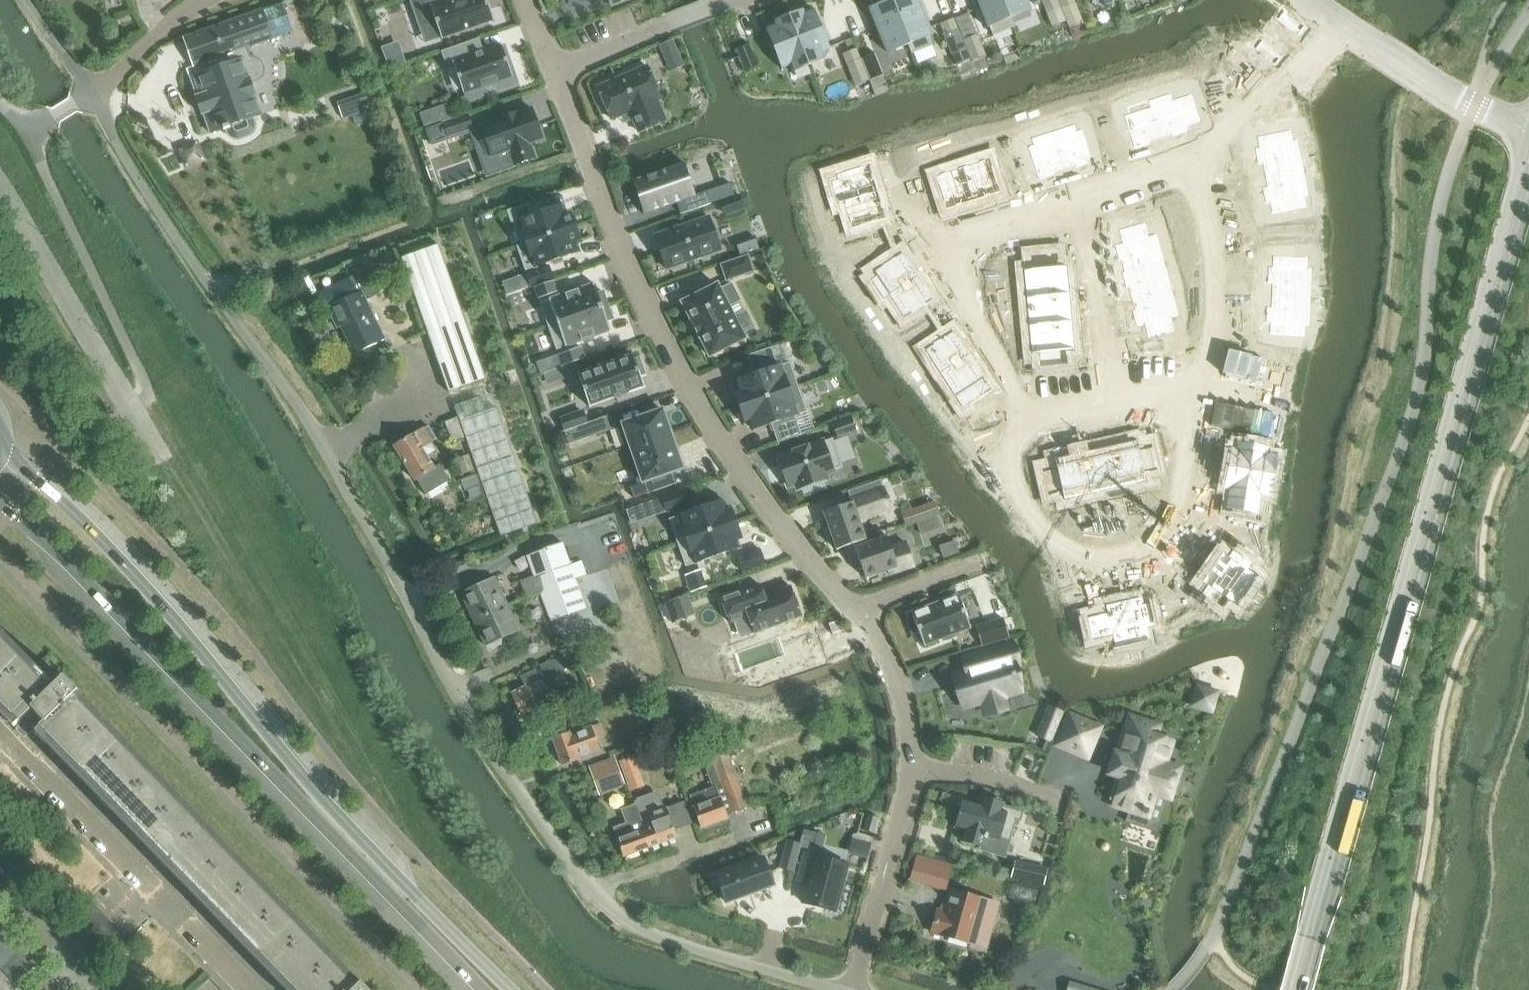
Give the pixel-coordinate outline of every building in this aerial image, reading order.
[(487,0),(411,0),(419,26),(435,20),(442,39),(494,21),(487,0)] [(892,0),(870,9),(888,53),(909,45),(912,54),(913,53),(892,0)] [(932,45),(929,37),(932,35),(918,0),(893,0),(892,0),(913,53),(932,45)] [(1002,0),(976,0),(987,27),(990,26),(994,35),(1013,28),(1002,0)] [(1014,27),(1010,18),(1031,10),(1027,0),(1002,0),(1013,28),(1014,27)] [(1052,28),(1066,22),(1058,0),(1041,0),(1052,28)] [(1066,22),(1069,28),(1083,23),(1074,0),(1058,0),(1066,22)] [(194,67),(199,80),(204,94),(196,97),(197,100),(201,99),(205,111),(202,112),(203,115),(204,115),(210,133),(223,129),(224,131),(226,130),(228,135),(231,138),(235,140),(239,140),(251,136),(254,133),(256,129),(256,125),(253,118),(262,115),(251,83),(259,80),(262,77),(264,73),(264,69),(262,63),(259,60),(255,58),(251,58),(247,48),(293,32),(283,3),(184,38),(194,67)] [(808,65),(824,59),(822,53),(829,50),(813,9),(806,12),(805,11),(789,17),(808,65)] [(808,65),(789,17),(773,24),(774,26),(767,29),(783,69),(790,66),(792,72),(808,65)] [(954,18),(940,24),(956,66),(970,60),(954,18)] [(977,34),(963,40),(968,51),(982,45),(977,34)] [(453,64),(464,94),(497,82),(500,90),(515,85),(512,77),(513,77),(502,45),(476,54),(471,41),(441,52),(446,66),(453,64)] [(672,41),(661,46),(665,56),(676,51),(672,41)] [(750,44),(736,50),(745,72),(759,66),(755,55),(750,44)] [(1208,45),(1200,47),(1204,60),(1213,57),(1208,45)] [(857,48),(842,54),(846,65),(855,86),(869,80),(865,70),(861,59),(857,48)] [(875,53),(861,59),(865,70),(880,64),(875,53)] [(611,120),(630,112),(638,132),(665,121),(656,100),(660,98),(647,66),(598,88),(611,120)] [(1190,81),(1148,95),(1160,131),(1188,122),(1184,111),(1199,106),(1190,81)] [(370,94),(338,104),(343,119),(375,109),(370,94)] [(1148,95),(1121,104),(1132,140),(1160,131),(1148,95)] [(448,104),(420,114),(425,127),(452,117),(448,104)] [(481,126),(492,157),(509,151),(515,166),(535,159),(530,144),(543,139),(532,109),(519,113),(519,112),(499,119),(499,120),(481,126)] [(1110,109),(1101,111),(1105,124),(1114,121),(1110,109)] [(1101,111),(1093,114),(1097,127),(1105,124),(1101,111)] [(448,138),(473,130),(468,115),(443,123),(448,138)] [(1080,116),(1052,125),(1063,161),(1091,152),(1080,116)] [(443,123),(427,129),(432,144),(448,138),(443,123)] [(1257,140),(1252,141),(1257,168),(1259,168),(1311,158),(1306,129),(1297,131),(1296,123),(1255,130),(1257,140)] [(1052,125),(1024,134),(1035,169),(1063,161),(1052,125)] [(1013,140),(1004,143),(1008,155),(1017,152),(1013,140)] [(1004,143),(996,145),(1000,158),(1008,155),(1004,143)] [(983,147),(955,155),(967,191),(994,182),(983,147)] [(955,155),(928,164),(939,200),(967,191),(955,155)] [(861,157),(824,169),(833,194),(869,182),(861,157)] [(912,157),(903,160),(907,173),(916,170),(912,157)] [(1259,168),(1257,168),(1262,194),(1267,193),(1269,204),(1309,196),(1308,188),(1316,187),(1311,158),(1259,168)] [(903,160),(896,162),(900,175),(907,173),(903,160)] [(677,202),(695,196),(684,164),(633,182),(644,213),(677,202)] [(869,182),(833,194),(842,220),(878,208),(869,182)] [(1180,182),(1164,187),(1167,195),(1182,190),(1180,182)] [(730,183),(707,191),(711,204),(735,196),(730,183)] [(695,196),(677,202),(681,214),(711,204),(707,191),(695,196)] [(740,196),(721,203),(725,214),(744,207),(740,196)] [(507,211),(511,223),(512,224),(514,224),(521,245),(517,246),(517,247),(575,227),(570,213),(565,215),(562,205),(534,215),(530,203),(507,211)] [(1154,215),(1106,227),(1116,267),(1164,255),(1154,215)] [(655,236),(666,269),(721,250),(709,217),(655,236)] [(575,227),(517,247),(525,271),(578,252),(575,243),(580,241),(575,227)] [(857,228),(848,233),(851,240),(861,235),(857,228)] [(861,235),(851,240),(854,246),(864,241),(861,235)] [(754,236),(735,242),(740,257),(759,250),(755,239),(754,236)] [(439,245),(401,258),(448,393),(486,380),(439,245)] [(1201,245),(1187,248),(1189,255),(1203,252),(1201,245)] [(1064,246),(1014,251),(1019,292),(1069,287),(1064,246)] [(893,248),(863,268),(878,291),(908,272),(893,248)] [(975,249),(961,254),(964,262),(978,257),(975,249)] [(1266,250),(1264,290),(1315,293),(1317,253),(1266,250)] [(1164,255),(1116,267),(1123,294),(1171,282),(1164,255)] [(721,265),(726,280),(753,271),(748,256),(721,265)] [(527,275),(531,286),(554,278),(549,267),(527,275)] [(384,339),(365,300),(378,293),(367,270),(348,279),(355,294),(326,308),(332,320),(335,318),(353,354),(384,339)] [(908,272),(878,291),(894,316),(924,296),(908,272)] [(554,281),(534,289),(538,299),(558,291),(554,281)] [(1171,282),(1123,294),(1134,337),(1181,325),(1171,282)] [(608,305),(604,291),(598,293),(594,283),(539,303),(548,327),(608,305)] [(682,303),(710,357),(745,339),(742,333),(754,327),(745,311),(734,317),(717,285),(682,303)] [(1069,287),(1019,292),(1022,320),(1072,314),(1069,287)] [(1264,290),(1261,330),(1312,333),(1315,293),(1264,290)] [(986,297),(974,298),(975,306),(987,305),(986,297)] [(607,320),(613,318),(608,305),(548,327),(556,350),(611,331),(607,320)] [(919,313),(909,319),(913,326),(923,319),(919,313)] [(1072,314),(1022,320),(1027,367),(1077,362),(1072,314)] [(1232,317),(1228,348),(1247,351),(1252,319),(1232,317)] [(923,319),(913,326),(917,332),(927,326),(923,319)] [(946,325),(914,348),(932,374),(965,351),(946,325)] [(1200,333),(1188,338),(1191,345),(1204,340),(1200,333)] [(562,367),(585,359),(581,347),(558,355),(562,367)] [(754,375),(778,366),(771,348),(748,356),(754,375)] [(965,351),(932,374),(957,409),(989,386),(965,351)] [(633,355),(578,375),(589,406),(615,397),(616,398),(628,393),(628,392),(644,386),(641,376),(645,374),(639,357),(635,359),(633,355)] [(778,366),(754,375),(737,381),(740,390),(734,393),(739,407),(798,387),(790,363),(778,366)] [(739,407),(744,422),(750,421),(753,430),(764,427),(772,424),(774,431),(778,443),(801,435),(795,416),(807,412),(798,387),(739,407)] [(1036,389),(1023,392),(1025,399),(1038,396),(1036,389)] [(626,448),(671,433),(662,410),(644,417),(645,420),(637,422),(636,419),(622,424),(618,426),(626,448)] [(582,412),(560,419),(564,431),(587,423),(582,412)] [(589,435),(590,437),(611,430),(610,425),(607,417),(585,424),(589,435)] [(852,418),(833,424),(837,438),(856,431),(852,418)] [(434,468),(422,448),(431,443),(430,442),(436,439),(428,426),(423,430),(422,429),(394,446),(415,481),(416,480),(425,495),(449,481),(439,464),(434,468)] [(673,471),(673,472),(683,469),(680,459),(677,460),(675,453),(677,452),(676,447),(671,433),(626,448),(633,467),(637,466),(643,482),(644,481),(648,494),(656,491),(651,479),(673,471)] [(1148,433),(1105,442),(1116,491),(1159,481),(1148,433)] [(833,439),(778,458),(788,486),(796,483),(798,489),(827,479),(825,473),(842,467),(833,439)] [(1105,442),(1078,448),(1089,496),(1116,491),(1105,442)] [(1232,445),(1225,493),(1269,500),(1276,452),(1232,445)] [(1078,448),(1037,457),(1047,505),(1089,496),(1078,448)] [(469,454),(457,458),(462,474),(474,470),(469,454)] [(673,471),(651,479),(656,491),(677,484),(673,472),(673,471)] [(648,494),(644,481),(643,482),(643,483),(630,487),(634,498),(647,494),(648,494)] [(824,512),(837,550),(845,547),(863,541),(866,540),(859,519),(891,508),(889,501),(890,500),(889,496),(887,497),(885,489),(850,501),(851,503),(824,512)] [(666,512),(689,504),(684,490),(662,498),(666,512)] [(678,543),(736,523),(731,509),(725,511),(722,501),(669,520),(678,543)] [(935,517),(917,523),(921,534),(939,527),(935,517)] [(736,523),(678,543),(686,567),(739,548),(735,539),(741,537),(736,523)] [(1134,529),(1126,531),(1128,542),(1136,540),(1134,529)] [(1126,531),(1119,532),(1122,543),(1128,542),(1126,531)] [(845,547),(849,559),(857,556),(865,578),(888,571),(889,574),(914,566),(906,543),(891,548),(887,537),(864,545),(863,541),(845,547)] [(955,542),(940,547),(944,558),(959,553),(955,542)] [(570,567),(562,543),(526,556),(536,583),(572,570),(570,567)] [(1176,547),(1151,563),(1162,581),(1187,565),(1176,547)] [(1220,549),(1196,587),(1235,612),(1260,574),(1220,549)] [(760,550),(737,558),(742,571),(765,563),(760,550)] [(581,563),(570,567),(572,570),(574,578),(585,574),(581,563)] [(574,578),(572,570),(536,583),(550,623),(586,610),(574,578)] [(505,600),(494,578),(478,585),(460,593),(473,620),(511,602),(509,598),(505,600)] [(1085,580),(1054,587),(1058,604),(1089,597),(1085,580)] [(802,616),(791,586),(765,596),(760,584),(721,598),(730,623),(743,619),(748,617),(754,634),(802,616)] [(958,595),(912,613),(924,646),(971,628),(958,595)] [(1140,598),(1098,609),(1110,652),(1151,641),(1140,598)] [(665,604),(673,623),(686,618),(678,599),(665,604)] [(519,630),(509,608),(513,607),(511,602),(473,620),(486,646),(519,630)] [(1003,619),(976,626),(982,646),(1008,639),(1003,619)] [(806,653),(782,662),(787,677),(826,663),(814,627),(798,632),(806,653)] [(73,698),(78,693),(63,677),(49,690),(0,640),(0,704),(21,725),(38,725),(255,950),(294,989),(366,989),(359,983),(354,988),(73,698)] [(1011,645),(965,658),(971,677),(957,681),(965,707),(983,702),(984,709),(1005,703),(1003,696),(1020,692),(1013,666),(1017,665),(1011,645)] [(561,695),(550,673),(540,678),(535,669),(521,677),(525,686),(511,693),(522,715),(561,695)] [(1049,707),(1037,736),(1046,740),(1042,751),(1045,752),(1062,712),(1049,707)] [(1058,745),(1087,757),(1100,728),(1070,715),(1058,745)] [(1118,757),(1113,772),(1110,771),(1109,774),(1117,776),(1109,800),(1115,802),(1114,806),(1131,811),(1133,807),(1142,810),(1141,812),(1146,814),(1147,812),(1149,812),(1156,789),(1171,793),(1179,768),(1164,764),(1171,742),(1155,737),(1158,726),(1130,717),(1118,755),(1116,754),(1115,757),(1118,757)] [(601,722),(581,729),(553,739),(563,766),(591,756),(601,753),(596,740),(606,736),(601,722)] [(746,807),(736,779),(724,746),(702,754),(714,787),(689,796),(701,828),(727,818),(726,814),(746,807)] [(631,793),(645,788),(635,760),(621,765),(631,793)] [(635,805),(650,847),(676,837),(674,831),(683,827),(675,806),(664,810),(659,797),(654,794),(634,802),(635,805)] [(963,801),(956,827),(966,830),(963,841),(982,847),(985,838),(987,838),(988,836),(1006,841),(1013,819),(1020,821),(1023,812),(1002,805),(1002,804),(983,799),(981,806),(963,801)] [(618,840),(624,857),(650,847),(635,805),(621,810),(626,823),(613,828),(618,840)] [(870,815),(868,815),(863,830),(874,833),(878,818),(870,815)] [(863,842),(860,854),(868,856),(871,844),(863,842)] [(783,847),(778,865),(792,868),(797,850),(783,847)] [(806,854),(801,874),(810,877),(803,903),(835,912),(848,866),(806,854)] [(763,858),(716,875),(726,903),(774,886),(763,858)] [(922,883),(928,861),(917,858),(911,879),(922,883)] [(1015,862),(1012,876),(1044,884),(1047,870),(1015,862)] [(931,933),(971,944),(974,932),(988,936),(997,903),(951,891),(947,906),(945,913),(940,912),(937,911),(931,933)] [(8,944),(1,936),(0,937),(0,952),(8,944)] [(16,952),(8,944),(0,952),(0,968),(16,952)] [(24,960),(16,952),(0,968),(0,970),(7,977),(24,960)] [(15,985),(32,968),(24,960),(7,977),(15,985)]
